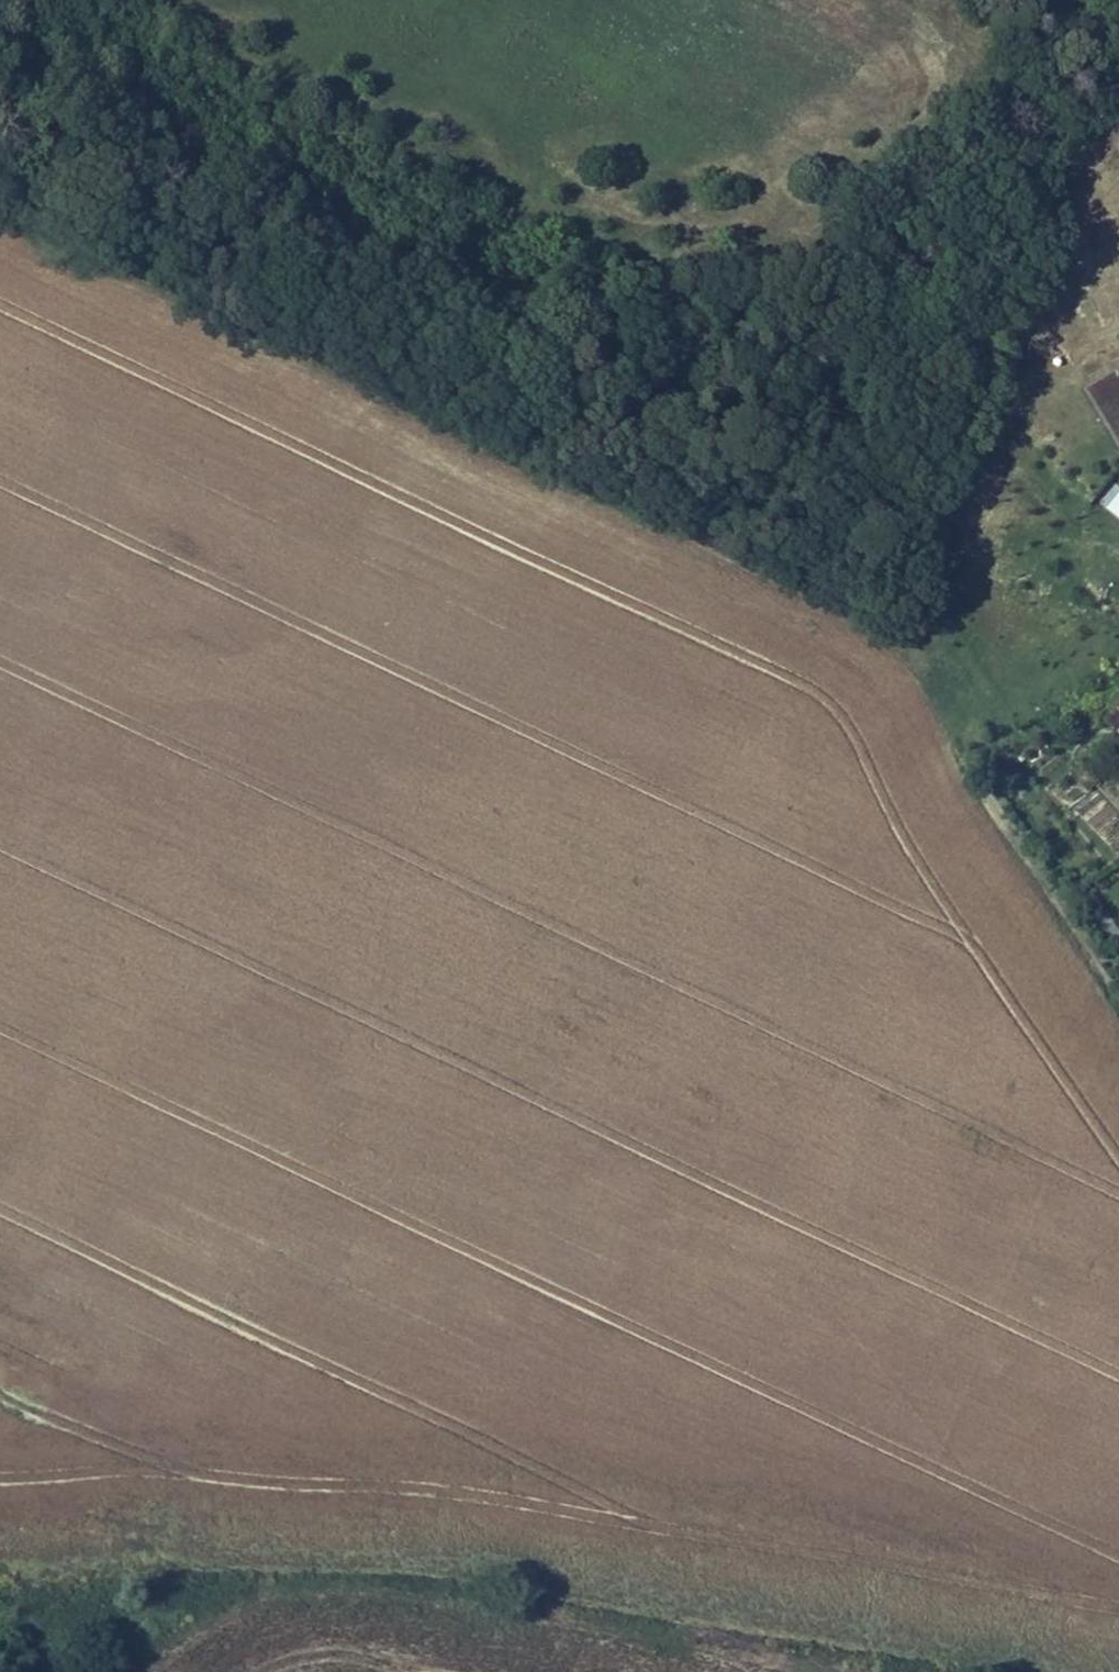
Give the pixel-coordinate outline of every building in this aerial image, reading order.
[(1088,391),(1108,427),(1118,421),(1118,422),(1118,374),(1088,391)]
